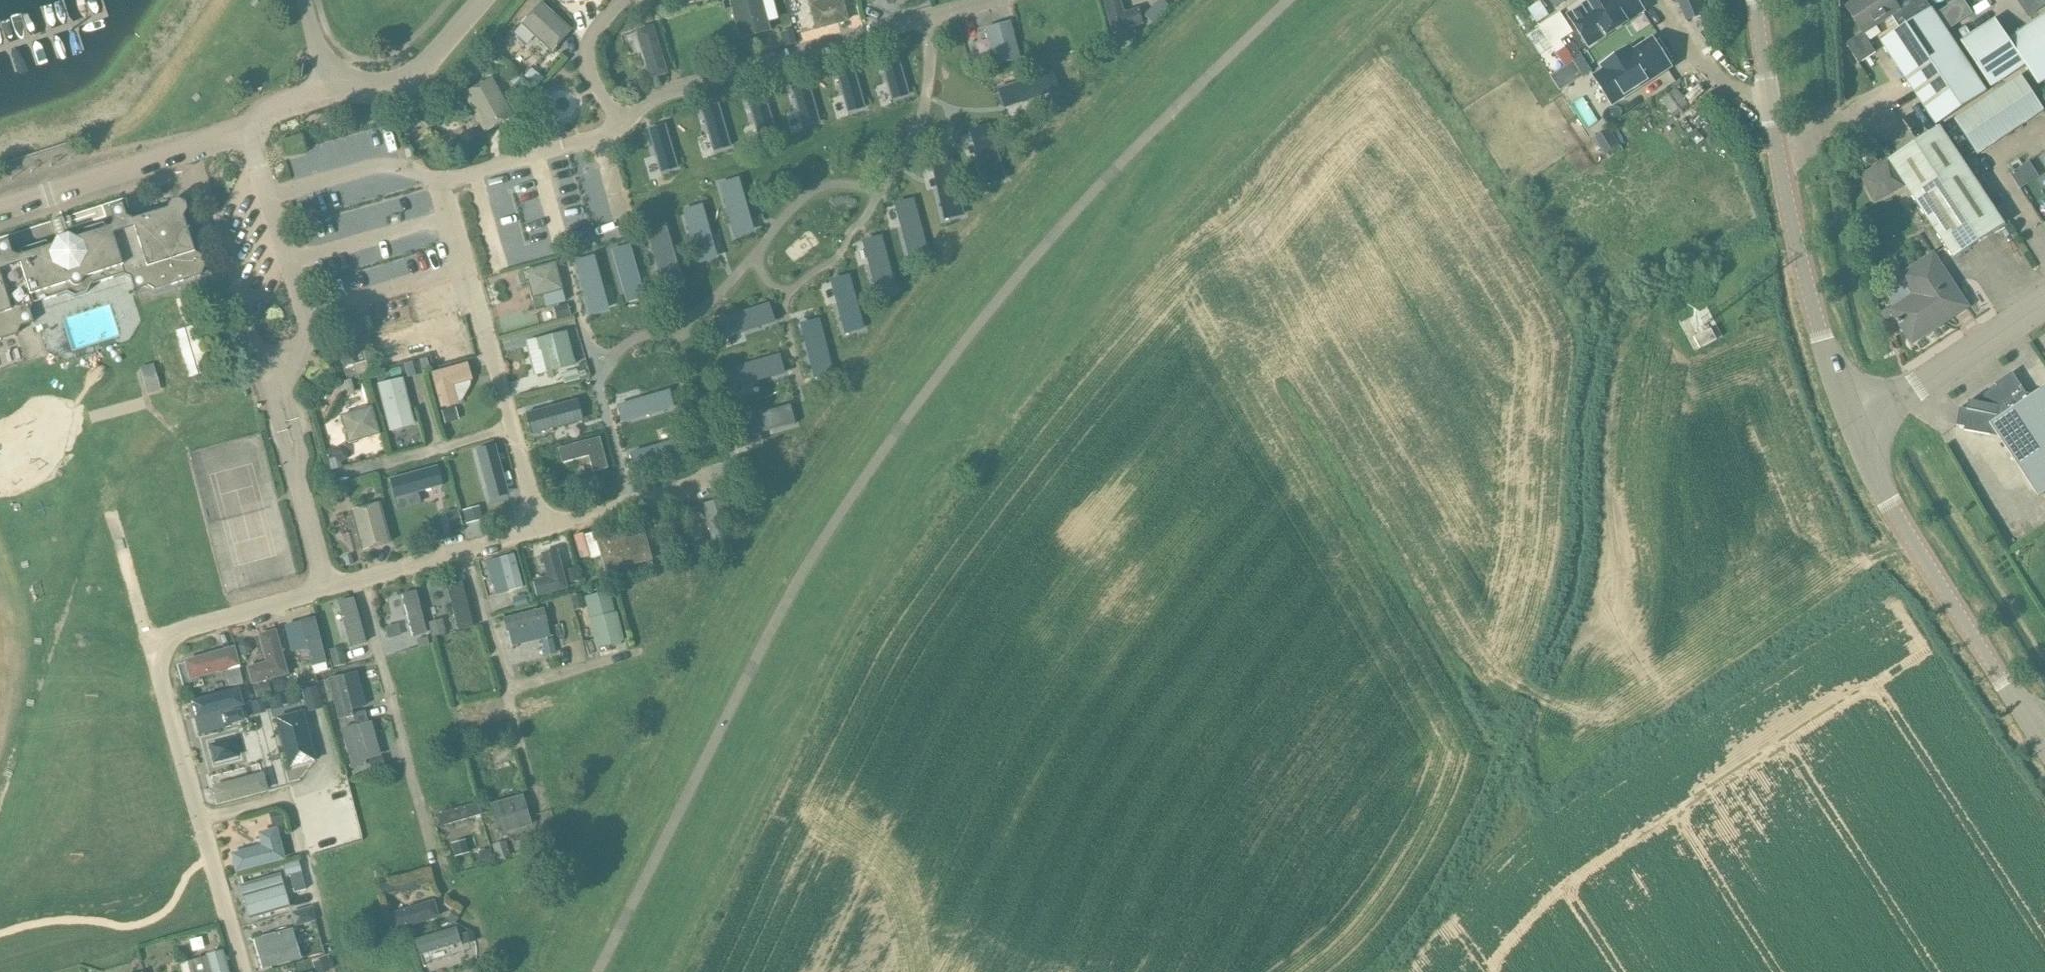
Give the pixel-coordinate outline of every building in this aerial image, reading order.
[(761,0),(744,0),(730,4),(739,39),(769,31),(761,0)] [(842,0),(821,0),(808,3),(815,29),(848,21),(842,0)] [(1120,0),(1103,0),(1111,30),(1142,22),(1138,7),(1123,11),(1120,0)] [(1566,19),(1585,51),(1644,14),(1635,0),(1585,0),(1588,5),(1566,19)] [(1699,0),(1679,0),(1687,21),(1704,14),(1699,0)] [(1892,15),(1901,29),(1932,8),(1926,0),(1857,0),(1846,7),(1863,33),(1864,34),(1865,33),(1876,26),(1892,15)] [(2029,18),(2044,7),(2044,2),(2043,0),(2018,0),(2029,18)] [(1540,1),(1528,9),(1534,19),(1546,11),(1546,10),(1540,1)] [(570,31),(541,3),(521,25),(551,52),(570,31)] [(1154,5),(1142,8),(1146,22),(1158,19),(1154,5)] [(661,6),(655,8),(657,17),(668,15),(666,10),(661,6)] [(1932,8),(1901,29),(1881,41),(1937,125),(1987,92),(1932,8)] [(1554,49),(1562,43),(1561,40),(1569,35),(1573,32),(1561,13),(1539,26),(1554,49)] [(2008,38),(1995,19),(1961,41),(1991,88),(2026,66),(2039,85),(2044,81),(2044,14),(2008,38)] [(1019,58),(1009,22),(983,29),(986,41),(988,41),(994,65),(1019,58)] [(656,24),(637,29),(651,77),(670,71),(656,24)] [(792,30),(780,33),(784,46),(796,43),(792,30)] [(1863,33),(1846,44),(1859,63),(1876,52),(1864,34),(1863,33)] [(1582,55),(1569,35),(1561,40),(1562,43),(1573,61),(1582,55)] [(1593,77),(1612,107),(1673,68),(1653,38),(1633,51),(1630,46),(1601,65),(1604,70),(1593,77)] [(897,51),(878,57),(891,101),(909,95),(897,51)] [(979,53),(968,55),(971,68),(983,65),(979,53)] [(1585,61),(1582,55),(1573,61),(1574,61),(1580,72),(1584,77),(1592,72),(1585,61)] [(1574,61),(1551,76),(1557,86),(1580,72),(1574,61)] [(853,64),(835,69),(847,113),(866,108),(853,64)] [(530,68),(523,76),(536,87),(543,80),(530,68)] [(1052,71),(997,89),(1004,110),(1059,92),(1052,71)] [(2044,110),(2021,76),(1955,120),(1977,155),(2044,110)] [(522,79),(511,92),(522,102),(533,89),(522,79)] [(808,79),(789,84),(802,128),(820,123),(808,79)] [(511,116),(491,81),(465,96),(484,131),(511,116)] [(635,82),(622,86),(626,97),(639,93),(635,82)] [(1677,89),(1662,100),(1674,117),(1690,106),(1677,89)] [(764,92),(745,97),(759,142),(777,136),(764,92)] [(718,103),(700,108),(713,152),(731,147),(718,103)] [(1701,114),(1696,117),(1703,127),(1708,123),(1701,114)] [(665,124),(647,129),(660,173),(678,168),(665,124)] [(988,125),(969,131),(986,186),(1005,180),(988,125)] [(2006,225),(1940,126),(1891,159),(1861,175),(1874,203),(1906,187),(1954,259),(2006,225)] [(1609,129),(1596,137),(1608,154),(1620,146),(1609,129)] [(951,159),(931,164),(944,222),(964,217),(951,159)] [(738,178),(719,184),(734,238),(754,233),(738,178)] [(913,198),(893,204),(908,258),(928,253),(913,198)] [(122,205),(109,209),(113,221),(109,227),(18,256),(11,253),(8,241),(0,244),(0,339),(18,334),(18,333),(21,326),(34,322),(30,310),(33,304),(67,293),(74,297),(87,293),(91,285),(125,274),(131,278),(135,290),(147,286),(153,289),(154,290),(181,281),(201,275),(205,267),(201,255),(194,251),(181,211),(173,207),(132,220),(126,217),(122,205)] [(702,205),(682,210),(698,265),(718,259),(702,205)] [(666,224),(646,230),(661,285),(681,279),(666,224)] [(61,241),(57,227),(13,239),(17,253),(61,241)] [(881,235),(861,241),(876,295),(896,290),(881,235)] [(630,245),(611,250),(626,304),(645,298),(630,245)] [(594,255),(574,261),(589,316),(609,311),(594,255)] [(1963,300),(1933,255),(1902,275),(1915,295),(1892,311),(1913,343),(1939,325),(1940,324),(1941,323),(1942,321),(1942,320),(1941,318),(1941,317),(1936,310),(1941,307),(1945,312),(1963,300)] [(561,289),(554,262),(525,270),(528,281),(530,280),(535,296),(561,289)] [(849,275),(829,280),(844,335),(864,329),(849,275)] [(769,303),(715,320),(721,340),(775,323),(769,303)] [(568,304),(553,308),(556,320),(571,316),(568,304)] [(819,319),(799,324),(813,379),(833,374),(819,319)] [(186,376),(198,374),(190,327),(177,330),(186,376)] [(573,367),(564,332),(534,340),(538,353),(540,352),(546,374),(573,367)] [(373,349),(363,352),(368,372),(379,369),(373,349)] [(780,354),(725,369),(730,389),(785,374),(780,354)] [(427,358),(404,364),(406,373),(429,367),(427,358)] [(577,369),(563,373),(566,384),(580,381),(580,379),(590,376),(587,362),(578,364),(580,369),(578,371),(577,369)] [(160,391),(153,364),(140,368),(147,394),(160,391)] [(471,380),(467,365),(430,373),(438,408),(458,403),(453,384),(471,380)] [(2044,493),(2044,387),(2033,395),(2026,393),(2013,372),(1995,384),(1997,387),(1979,403),(1969,401),(1968,409),(1960,408),(1957,426),(1965,427),(1964,431),(1990,435),(1995,431),(2039,497),(2044,493)] [(412,413),(402,377),(378,384),(388,419),(412,413)] [(350,380),(338,384),(342,398),(355,394),(350,380)] [(669,390),(616,406),(621,424),(675,409),(669,390)] [(578,400),(525,414),(531,435),(584,422),(578,400)] [(790,405),(729,421),(734,441),(795,425),(790,405)] [(376,435),(369,408),(342,415),(350,442),(376,435)] [(453,408),(441,411),(445,424),(457,421),(453,408)] [(600,438),(558,449),(562,464),(588,457),(592,473),(608,469),(600,438)] [(684,438),(629,454),(635,473),(689,457),(684,438)] [(332,458),(328,459),(331,470),(342,467),(341,463),(349,459),(349,450),(340,445),(332,450),(332,458)] [(495,445),(475,451),(486,491),(507,485),(495,445)] [(438,466),(389,479),(394,500),(443,487),(438,466)] [(609,477),(595,481),(599,493),(612,489),(609,477)] [(479,519),(514,510),(510,495),(475,505),(479,519)] [(718,502),(703,506),(714,544),(729,539),(718,502)] [(389,543),(379,506),(351,513),(361,550),(389,543)] [(475,508),(463,511),(466,524),(479,521),(475,508)] [(457,510),(445,513),(449,529),(461,526),(457,510)] [(652,560),(643,528),(596,541),(606,573),(652,560)] [(566,590),(556,550),(541,554),(547,577),(532,581),(536,597),(566,590)] [(711,550),(695,553),(697,561),(713,557),(711,550)] [(351,555),(344,557),(346,566),(354,565),(351,555)] [(514,555),(499,558),(508,592),(523,588),(514,555)] [(576,568),(564,571),(568,585),(580,582),(576,568)] [(461,630),(477,625),(464,580),(447,585),(461,630)] [(394,594),(400,639),(417,636),(419,644),(429,643),(421,590),(394,594)] [(602,638),(607,641),(607,644),(610,643),(623,640),(616,612),(614,613),(609,591),(585,597),(595,640),(602,638)] [(581,595),(572,597),(575,609),(583,607),(581,595)] [(525,596),(513,599),(516,609),(528,606),(525,596)] [(353,600),(338,604),(351,647),(365,643),(353,600)] [(544,609),(503,619),(506,633),(547,623),(544,609)] [(300,622),(284,626),(291,654),(307,650),(312,668),(326,664),(315,618),(300,622)] [(442,620),(428,624),(432,638),(446,634),(442,620)] [(398,622),(386,626),(391,642),(402,639),(398,622)] [(265,663),(246,668),(251,686),(288,675),(276,630),(258,635),(265,663)] [(553,640),(541,643),(545,657),(556,654),(553,640)] [(234,647),(184,662),(190,681),(240,666),(234,647)] [(343,651),(331,654),(334,667),(346,664),(343,651)] [(239,668),(229,671),(233,685),(243,683),(239,668)] [(343,676),(327,680),(338,721),(354,717),(343,676)] [(284,678),(272,681),(276,694),(287,691),(284,678)] [(269,682),(256,686),(260,698),(273,695),(269,682)] [(316,686),(301,690),(307,712),(322,708),(316,686)] [(239,689),(189,701),(198,736),(225,729),(225,727),(245,722),(242,709),(232,711),(232,710),(244,707),(239,689)] [(297,689),(285,693),(288,704),(300,701),(297,689)] [(280,694),(268,698),(271,709),(283,706),(280,694)] [(263,699),(250,702),(253,714),(266,710),(263,699)] [(365,711),(353,714),(356,725),(368,721),(365,711)] [(303,712),(285,717),(298,765),(316,760),(303,712)] [(213,763),(243,758),(239,735),(209,741),(213,763)] [(382,758),(369,761),(371,770),(385,767),(382,758)] [(263,773),(212,787),(216,805),(268,792),(263,773)] [(473,803),(438,813),(442,828),(477,818),(473,803)] [(276,811),(270,812),(273,824),(286,821),(284,814),(276,811)] [(261,846),(230,854),(235,874),(285,861),(277,829),(258,834),(261,846)] [(465,840),(452,843),(456,856),(468,852),(465,840)] [(505,841),(494,845),(498,859),(510,856),(505,841)] [(298,860),(286,863),(290,877),(302,874),(298,860)] [(422,873),(383,884),(390,910),(429,899),(422,873)] [(283,884),(242,895),(249,920),(290,909),(283,884)] [(394,929),(441,918),(436,900),(390,911),(394,929)] [(312,906),(291,912),(295,927),(316,921),(312,906)] [(454,908),(448,919),(455,923),(462,912),(454,908)] [(293,930),(263,938),(271,967),(301,959),(293,930)] [(473,931),(459,935),(461,943),(475,939),(473,931)] [(223,950),(206,955),(210,971),(229,971),(223,950)] [(325,959),(313,962),(316,971),(334,967),(331,959),(326,960),(325,959)]
